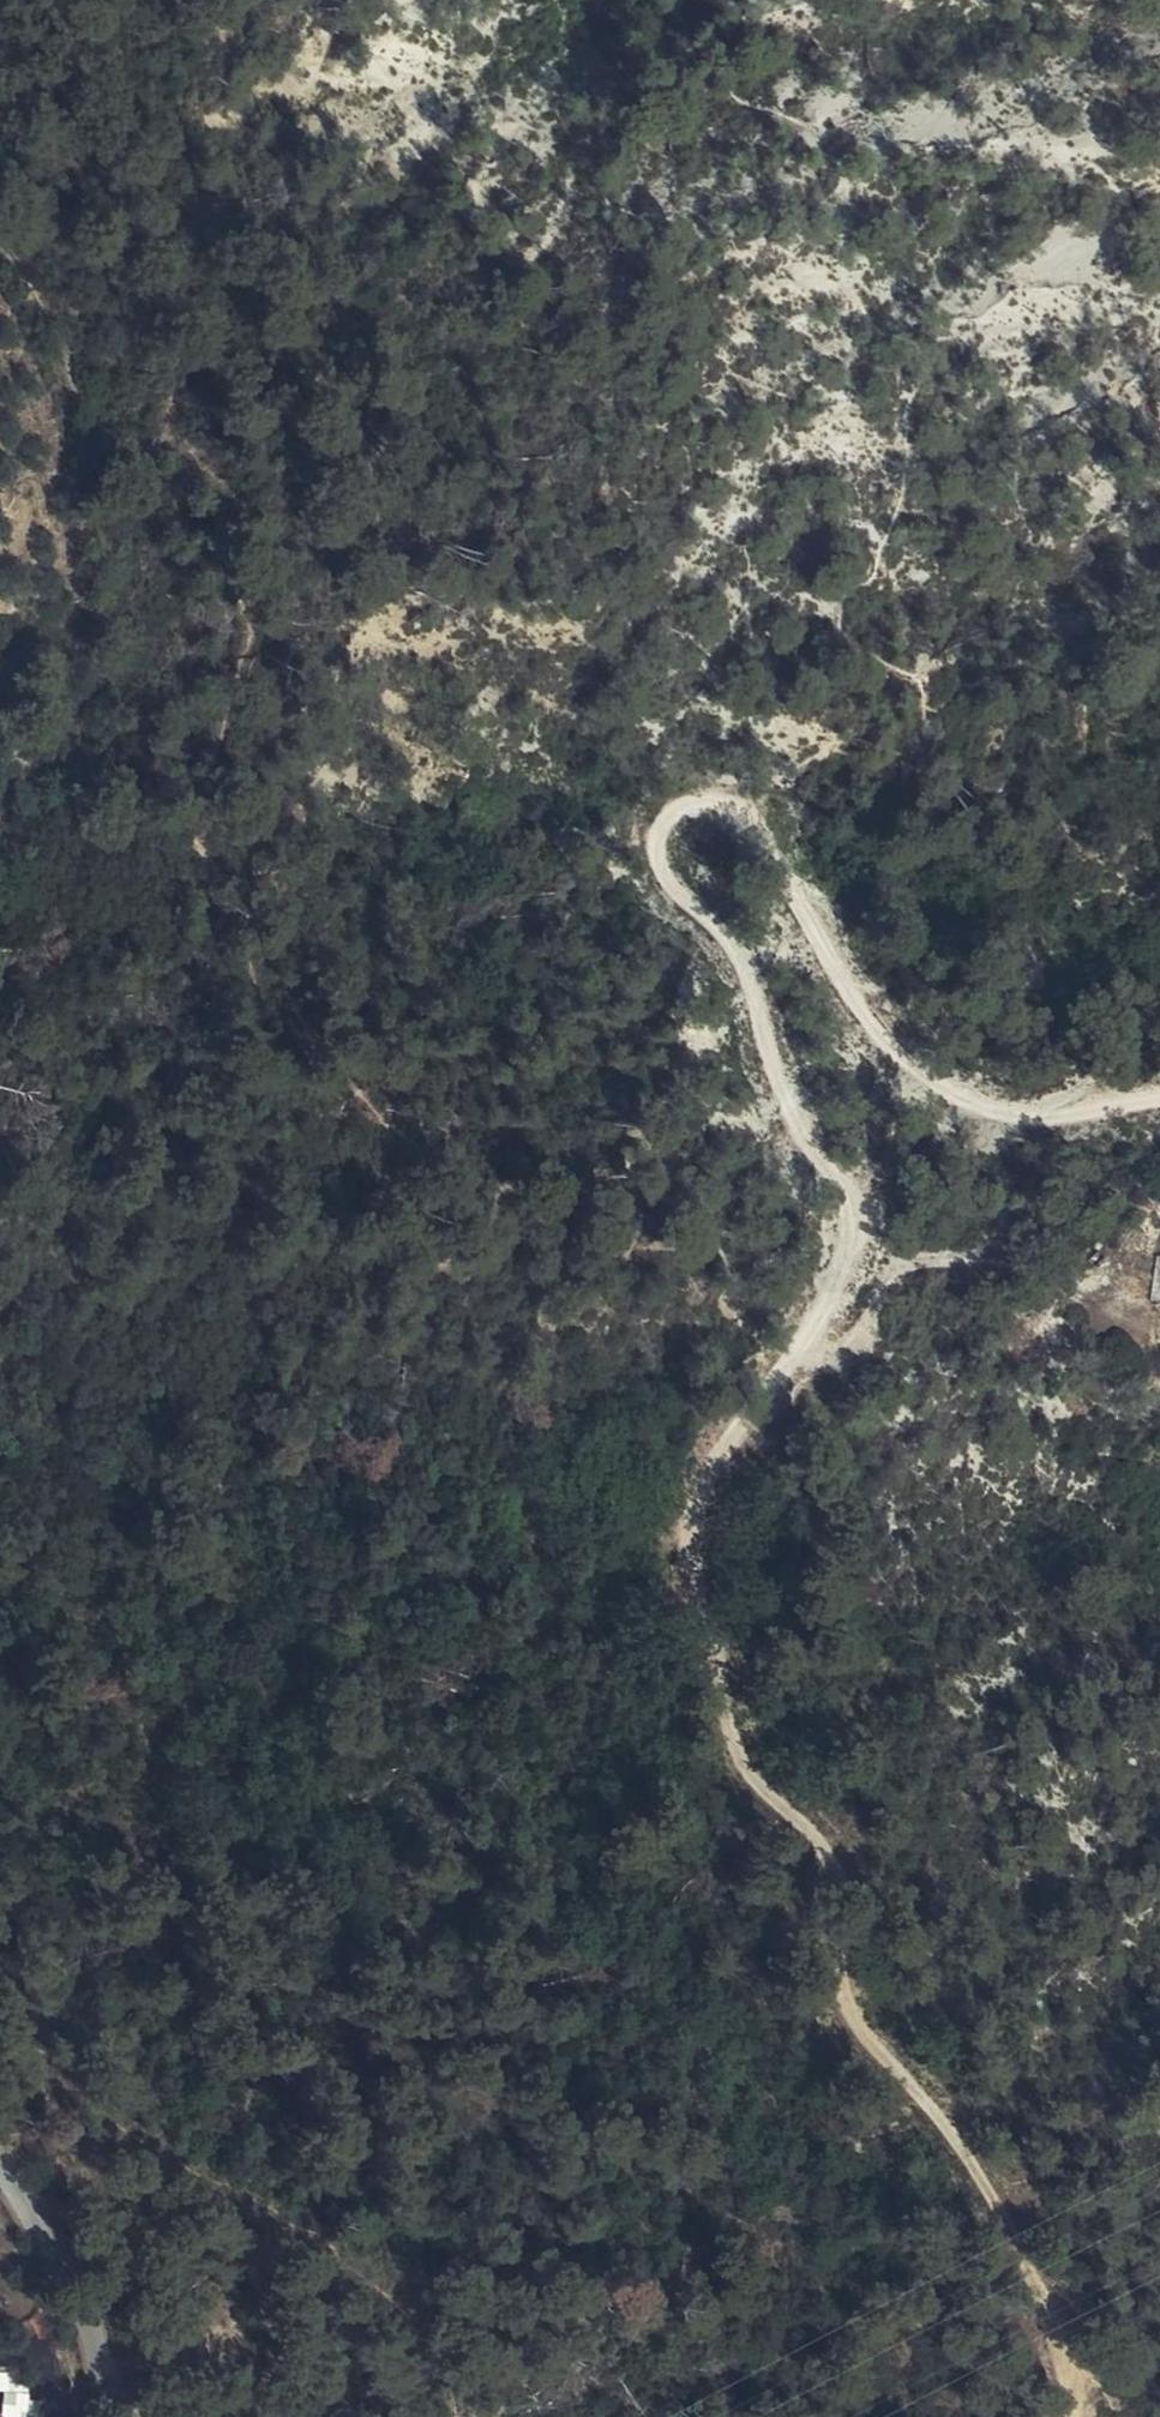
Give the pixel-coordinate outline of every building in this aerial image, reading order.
[(1,2391),(3,2416),(29,2416),(24,2365),(0,2368),(0,2391),(1,2391)]
